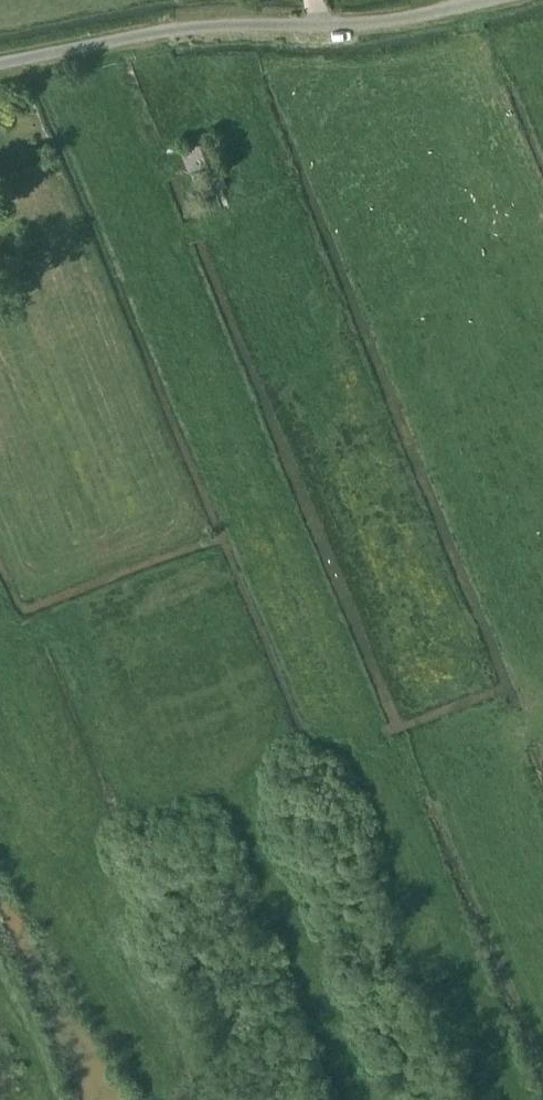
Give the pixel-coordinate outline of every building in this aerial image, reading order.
[(216,160),(207,137),(181,147),(201,195),(228,184),(218,159),(216,160)]
